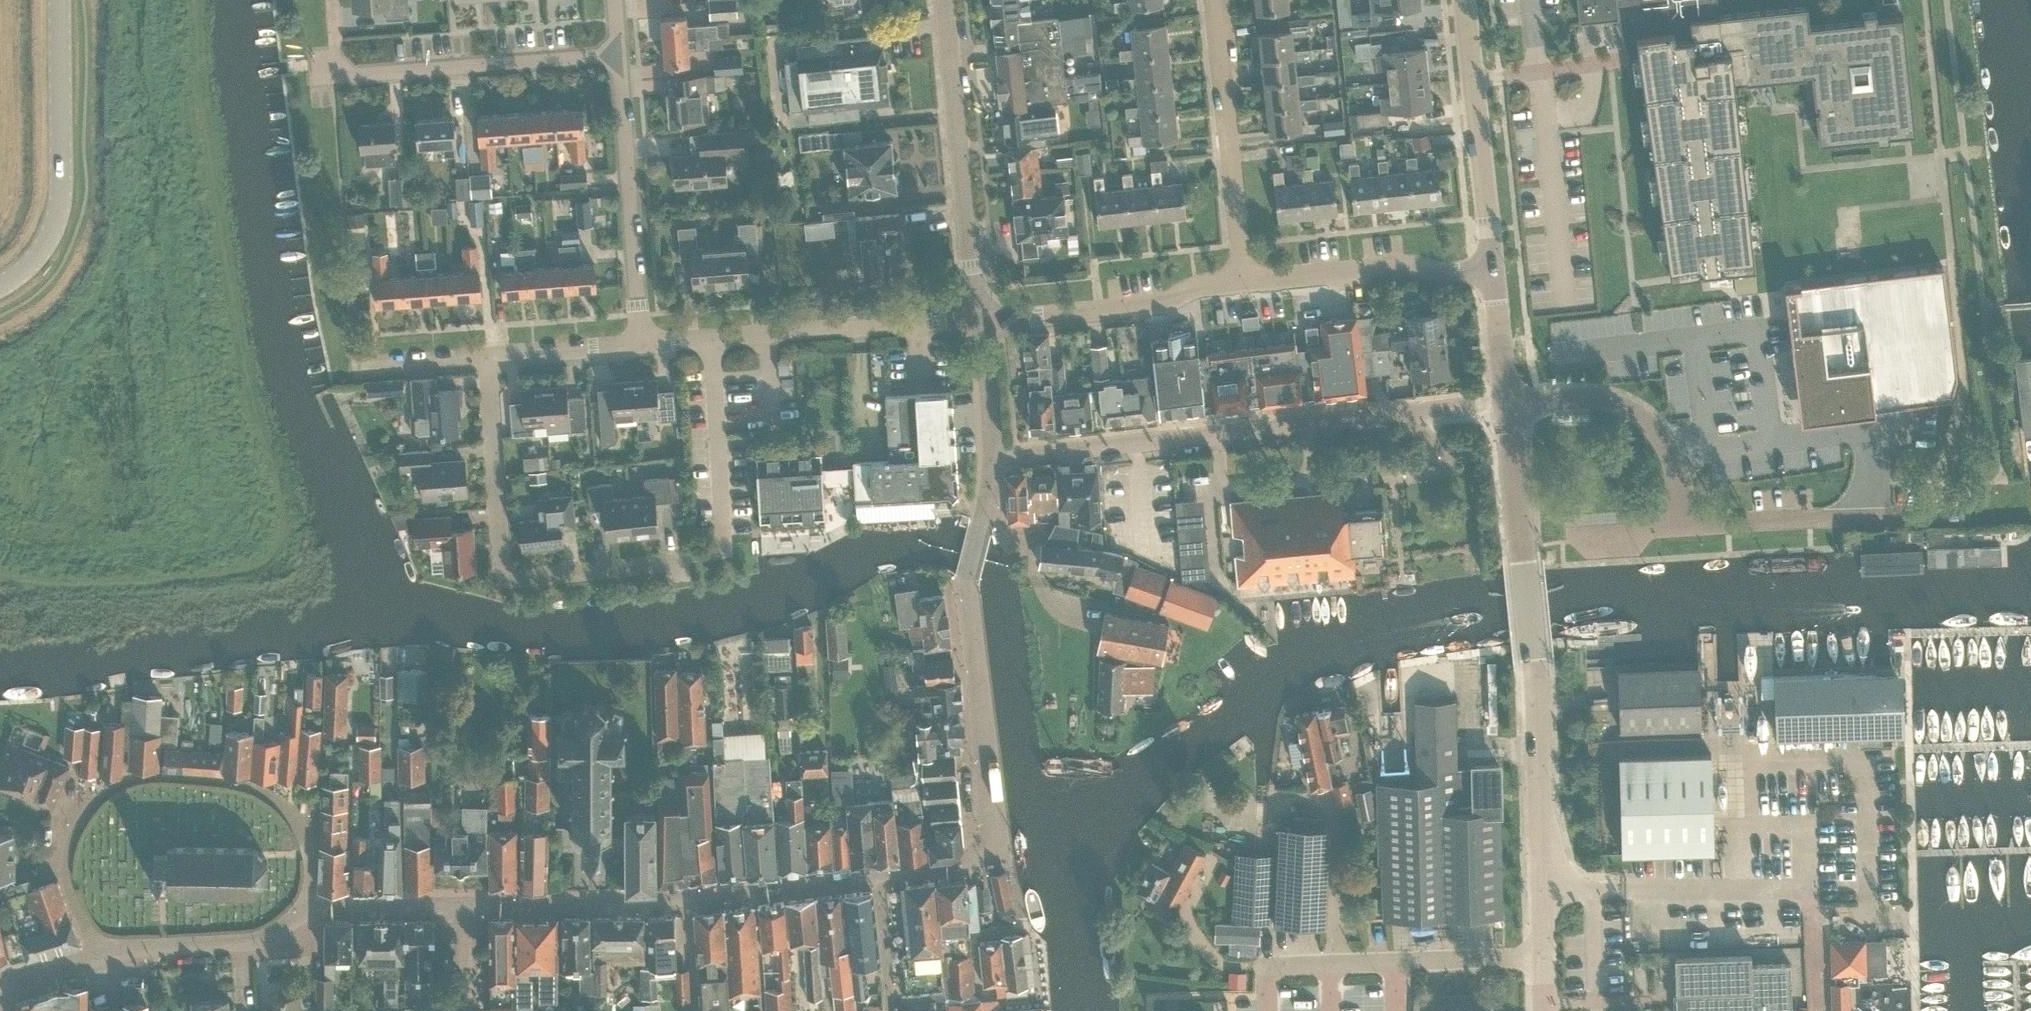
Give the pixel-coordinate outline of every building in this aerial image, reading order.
[(354,8),(384,5),(385,20),(410,18),(408,0),(354,0),(354,8)] [(710,19),(736,17),(735,0),(720,0),(709,1),(710,19)] [(877,11),(876,0),(843,0),(845,14),(877,11)] [(996,43),(1018,40),(1017,22),(1032,20),(1030,0),(990,0),(991,4),(989,4),(991,24),(993,23),(995,43),(996,43)] [(1163,5),(1162,0),(1127,0),(1114,1),(1115,11),(1163,5)] [(1257,12),(1289,8),(1288,0),(1255,0),(1257,12)] [(1420,0),(1369,0),(1371,12),(1351,14),(1353,26),(1378,23),(1377,12),(1421,7),(1420,0)] [(1578,20),(1612,17),(1618,27),(1623,39),(1627,53),(1637,52),(1669,276),(1707,271),(1714,270),(1754,266),(1734,82),(1745,81),(1745,83),(1805,76),(1804,74),(1811,73),(1814,106),(1818,106),(1819,112),(1815,112),(1818,143),(1876,137),(1876,143),(1889,142),(1889,136),(1915,134),(1903,17),(1877,20),(1876,14),(1863,16),(1864,21),(1809,27),(1807,7),(1718,16),(1717,0),(1576,0),(1578,20)] [(1347,11),(1338,12),(1338,17),(1339,25),(1349,24),(1351,24),(1350,11),(1347,11)] [(717,37),(716,24),(686,26),(686,16),(661,18),(663,41),(717,37)] [(1059,17),(1055,18),(1032,20),(1017,22),(1018,40),(996,43),(997,53),(996,53),(999,80),(997,81),(999,95),(1001,95),(1002,110),(1026,107),(1026,105),(1103,97),(1100,72),(1065,76),(1063,54),(1087,52),(1086,35),(1061,38),(1059,17)] [(729,23),(717,24),(718,36),(730,35),(729,23)] [(1259,32),(1261,58),(1293,54),(1293,50),(1291,35),(1309,33),(1308,24),(1289,26),(1290,29),(1259,32)] [(1120,60),(1134,58),(1168,54),(1165,25),(1131,29),(1133,49),(1119,50),(1120,60)] [(1331,34),(1325,35),(1326,47),(1327,47),(1336,46),(1335,46),(1334,34),(1331,34)] [(792,125),(832,121),(835,120),(859,118),(858,102),(867,101),(886,99),(884,74),(898,73),(897,62),(883,64),(881,48),(873,49),(871,36),(798,44),(800,61),(785,62),(790,109),(792,125)] [(689,63),(688,49),(722,47),(721,37),(717,37),(663,41),(665,64),(689,63)] [(1377,69),(1387,68),(1388,82),(1428,78),(1425,49),(1381,54),(1380,43),(1355,45),(1356,58),(1375,56),(1377,69)] [(1312,58),(1311,49),(1293,50),(1293,54),(1261,58),(1264,82),(1296,79),(1296,75),(1294,60),(1312,58)] [(1123,88),(1137,87),(1171,83),(1168,54),(1134,58),(1136,77),(1122,79),(1123,88)] [(740,57),(713,59),(714,75),(719,74),(722,74),(724,74),(740,73),(740,74),(741,74),(740,57)] [(1314,83),(1313,73),(1296,75),(1296,79),(1264,82),(1267,107),(1299,104),(1298,100),(1297,85),(1314,83)] [(719,74),(714,75),(715,90),(725,89),(724,74),(722,74),(719,74)] [(706,91),(715,91),(715,90),(714,75),(684,77),(685,92),(667,93),(670,123),(708,120),(706,91)] [(1112,78),(1105,78),(1106,89),(1119,88),(1118,77),(1113,77),(1112,78)] [(1387,112),(1431,107),(1428,78),(1388,82),(1390,97),(1380,98),(1381,111),(1362,113),(1363,125),(1388,123),(1387,112)] [(1174,112),(1171,83),(1137,87),(1139,106),(1125,108),(1126,117),(1140,115),(1174,112)] [(1317,107),(1316,98),(1298,100),(1299,104),(1267,107),(1269,132),(1301,129),(1299,109),(1317,107)] [(1093,100),(1088,100),(1089,109),(1098,108),(1096,99),(1093,100)] [(1006,141),(1008,150),(1036,146),(1040,146),(1047,145),(1042,107),(1036,107),(1003,111),(1006,141)] [(584,134),(582,108),(556,110),(558,136),(570,135),(572,159),(585,158),(583,134),(584,134)] [(556,110),(530,112),(532,138),(558,136),(556,110)] [(532,138),(530,112),(504,114),(506,140),(532,138)] [(1129,145),(1177,140),(1174,112),(1140,115),(1142,135),(1128,136),(1129,145)] [(495,165),(493,141),(506,140),(504,114),(477,116),(480,142),(482,166),(495,165)] [(1354,114),(1348,115),(1350,127),(1359,126),(1358,114),(1354,114)] [(443,144),(444,156),(454,156),(454,143),(452,118),(416,120),(418,145),(443,144)] [(1324,136),(1344,134),(1343,120),(1323,122),(1324,136)] [(359,125),(361,153),(364,152),(365,166),(395,164),(394,150),(395,150),(393,122),(359,125)] [(691,155),(672,156),(674,178),(674,187),(727,183),(725,154),(743,152),(743,143),(767,141),(766,128),(742,130),(699,134),(701,154),(691,155)] [(845,145),(849,193),(896,189),(891,141),(862,143),(861,129),(847,130),(848,145),(845,145)] [(807,133),(798,134),(799,149),(808,149),(807,133)] [(1427,135),(1412,137),(1413,146),(1413,149),(1429,147),(1427,135)] [(532,146),(523,147),(524,169),(534,169),(532,146)] [(542,146),(532,146),(534,169),(544,168),(542,146)] [(1010,173),(1038,169),(1036,146),(1008,150),(1010,173)] [(1384,148),(1376,149),(1377,161),(1382,160),(1385,160),(1384,148)] [(1075,153),(1077,173),(1090,172),(1088,152),(1075,153)] [(1298,153),(1285,154),(1285,155),(1287,167),(1300,166),(1298,153)] [(1310,155),(1305,156),(1306,169),(1311,168),(1318,167),(1317,154),(1310,155)] [(1068,156),(1056,157),(1056,163),(1057,166),(1072,165),(1072,156),(1068,156)] [(1406,157),(1408,172),(1411,206),(1441,202),(1437,168),(1417,171),(1415,156),(1406,157)] [(1166,158),(1150,160),(1151,171),(1167,169),(1166,158)] [(1377,161),(1379,175),(1383,209),(1411,206),(1408,172),(1388,174),(1386,160),(1385,160),(1382,160),(1377,161)] [(1354,212),(1383,209),(1379,175),(1359,177),(1358,163),(1348,164),(1354,212)] [(1302,169),(1303,183),(1307,217),(1337,214),(1333,180),(1312,182),(1311,168),(1306,169),(1302,169)] [(1038,169),(1010,173),(1012,197),(1041,194),(1040,187),(1038,169)] [(1150,172),(1152,186),(1156,220),(1185,217),(1182,183),(1161,185),(1160,171),(1150,172)] [(1273,172),(1278,221),(1307,217),(1303,183),(1284,186),(1282,171),(1273,172)] [(559,174),(560,188),(587,186),(586,172),(559,174)] [(472,199),(492,197),(490,173),(470,175),(472,199)] [(1122,175),(1123,189),(1127,223),(1156,220),(1152,186),(1133,188),(1131,174),(1122,175)] [(410,204),(408,176),(388,177),(390,205),(396,205),(410,204)] [(455,177),(457,199),(470,198),(468,176),(455,177)] [(1099,226),(1127,223),(1123,189),(1108,191),(1106,177),(1093,178),(1099,226)] [(1068,185),(1055,187),(1056,194),(1069,193),(1068,185)] [(1063,194),(1061,195),(1041,197),(1013,200),(1017,239),(1019,259),(1042,257),(1040,237),(1067,234),(1063,194)] [(603,196),(589,197),(589,200),(589,204),(589,206),(604,205),(603,196)] [(824,219),(855,215),(853,197),(822,200),(824,219)] [(469,201),(471,225),(484,224),(482,200),(469,201)] [(576,201),(578,227),(591,226),(589,206),(589,204),(589,200),(576,201)] [(456,201),(448,201),(449,217),(458,216),(456,201)] [(503,211),(502,201),(489,202),(490,213),(503,211)] [(515,203),(516,217),(532,216),(531,203),(515,203)] [(439,208),(431,208),(432,224),(447,223),(446,208),(439,208)] [(346,213),(345,213),(346,227),(347,227),(364,226),(363,212),(347,213),(346,213)] [(862,235),(866,282),(905,278),(899,231),(898,213),(854,218),(856,236),(862,235)] [(738,224),(739,245),(718,246),(721,286),(748,284),(745,252),(757,251),(755,222),(738,224)] [(692,256),(694,288),(721,286),(718,246),(697,248),(695,227),(677,228),(680,257),(692,256)] [(563,245),(579,244),(578,230),(562,231),(563,245)] [(428,301),(426,267),(425,251),(423,251),(422,235),(414,236),(416,275),(400,276),(402,302),(428,301)] [(580,258),(579,245),(569,246),(573,290),(596,288),(594,264),(578,265),(577,258),(580,258)] [(1078,245),(1068,246),(1069,255),(1079,254),(1078,245)] [(463,247),(465,271),(453,272),(455,299),(481,297),(479,270),(478,270),(476,246),(463,247)] [(563,266),(548,267),(550,291),(573,290),(569,246),(559,246),(560,259),(563,259),(563,266)] [(534,261),(534,248),(523,249),(527,293),(550,291),(548,267),(532,268),(532,261),(534,261)] [(502,271),(504,295),(527,293),(523,249),(513,250),(514,263),(517,262),(518,270),(502,271)] [(425,251),(426,267),(428,301),(455,299),(453,272),(436,274),(435,250),(425,251)] [(374,278),(376,304),(402,302),(400,276),(388,277),(386,253),(373,254),(375,278),(374,278)] [(1943,267),(1784,287),(1801,421),(1874,408),(1875,412),(1950,399),(1957,376),(1943,267)] [(1754,272),(1734,274),(1736,294),(1756,292),(1754,272)] [(1390,333),(1370,334),(1372,350),(1391,349),(1409,347),(1409,346),(1446,342),(1443,312),(1406,316),(1408,339),(1390,340),(1390,333)] [(1258,314),(1250,315),(1251,327),(1259,326),(1258,314)] [(1250,315),(1242,316),(1243,328),(1251,327),(1250,315)] [(1324,345),(1308,347),(1308,349),(1310,348),(1311,354),(1316,397),(1316,399),(1365,393),(1363,375),(1360,352),(1356,317),(1321,322),(1324,345)] [(1305,327),(1308,343),(1320,341),(1318,326),(1305,327)] [(1169,339),(1151,341),(1160,418),(1205,413),(1204,407),(1199,363),(1196,336),(1190,337),(1190,332),(1168,334),(1169,339)] [(1027,376),(1027,384),(1052,382),(1048,333),(1024,335),(1026,368),(1038,367),(1038,375),(1027,376)] [(1295,342),(1253,348),(1260,405),(1260,406),(1302,400),(1302,399),(1316,397),(1311,354),(1302,355),(1302,354),(1297,354),(1295,342)] [(1446,342),(1409,346),(1409,347),(1412,378),(1449,374),(1446,342)] [(1104,346),(1090,347),(1095,390),(1098,409),(1102,408),(1104,425),(1126,422),(1120,379),(1109,381),(1104,346)] [(1208,362),(1199,363),(1204,407),(1213,406),(1214,411),(1248,407),(1248,406),(1260,405),(1253,348),(1207,353),(1208,362)] [(1372,350),(1360,352),(1363,375),(1393,372),(1391,349),(1372,350)] [(2012,354),(2022,437),(2030,436),(2030,351),(2012,354)] [(789,360),(777,360),(778,374),(790,373),(789,360)] [(1051,362),(1054,392),(1066,391),(1064,361),(1051,362)] [(1156,418),(1150,375),(1120,379),(1126,422),(1156,418)] [(412,434),(416,438),(459,435),(457,407),(459,407),(458,390),(436,391),(435,378),(411,380),(414,414),(411,417),(412,434)] [(657,391),(656,379),(633,381),(636,418),(659,416),(659,421),(675,419),(673,390),(657,391)] [(391,394),(404,393),(403,381),(391,382),(391,394)] [(601,444),(615,443),(613,419),(636,418),(633,381),(610,383),(612,401),(598,402),(600,435),(601,444)] [(367,395),(380,395),(379,383),(367,383),(367,395)] [(1051,383),(1044,384),(1045,388),(1029,389),(1030,400),(1028,400),(1031,432),(1054,430),(1052,399),(1051,383)] [(567,398),(566,386),(544,388),(547,425),(547,433),(586,430),(583,397),(567,398)] [(534,426),(547,425),(544,388),(521,390),(521,402),(509,403),(512,436),(534,434),(534,426)] [(1057,430),(1092,426),(1090,410),(1098,409),(1095,390),(1054,394),(1057,430)] [(901,456),(901,460),(955,457),(951,392),(885,396),(887,436),(889,457),(901,456)] [(423,465),(426,497),(466,494),(463,461),(430,463),(429,450),(399,452),(400,467),(423,465)] [(824,468),(822,468),(821,452),(756,456),(757,485),(754,486),(754,488),(753,489),(754,490),(755,492),(756,492),(758,493),(759,521),(825,517),(822,478),(825,478),(824,468)] [(545,456),(535,456),(536,469),(548,468),(547,456),(545,456)] [(953,498),(958,492),(957,492),(955,457),(901,460),(853,463),(854,483),(855,503),(953,498)] [(560,458),(551,459),(552,467),(561,466),(560,458)] [(1094,471),(1055,473),(1055,474),(1056,474),(1058,504),(1069,504),(1068,496),(1096,494),(1094,471)] [(1056,474),(1055,474),(1055,473),(1025,476),(1025,475),(1024,475),(1028,522),(1035,521),(1034,511),(1058,509),(1058,504),(1056,474)] [(1028,523),(1028,522),(1024,475),(1005,476),(1008,523),(1028,523)] [(643,480),(645,496),(629,497),(633,538),(658,535),(655,503),(683,500),(680,476),(643,480)] [(608,540),(633,538),(629,497),(613,499),(611,483),(587,486),(589,510),(605,508),(608,540)] [(1243,537),(1245,556),(1236,557),(1238,586),(1355,576),(1353,556),(1386,553),(1383,509),(1344,512),(1342,492),(1231,502),(1234,538),(1243,537)] [(575,528),(572,495),(537,499),(539,519),(519,521),(522,550),(563,545),(560,522),(574,520),(574,528),(575,528)] [(398,516),(392,517),(396,530),(407,528),(406,523),(405,514),(398,516)] [(442,544),(444,573),(476,571),(473,528),(451,530),(450,516),(414,519),(416,546),(442,544)] [(1936,528),(1925,529),(1925,538),(1937,538),(1936,528)] [(1922,531),(1905,531),(1906,540),(1922,540),(1922,531)] [(1040,562),(1040,566),(1094,572),(1095,567),(1097,556),(1098,549),(1090,548),(1077,547),(1077,540),(1047,537),(1043,544),(1042,544),(1040,562)] [(2007,541),(1923,544),(1924,568),(2008,565),(2007,541)] [(1915,545),(1831,549),(1832,573),(1916,569),(1915,545)] [(1095,567),(1094,572),(1117,577),(1117,575),(1127,577),(1129,572),(1132,573),(1124,595),(1155,606),(1165,576),(1132,565),(1133,560),(1122,556),(1122,555),(1098,549),(1097,556),(1095,567)] [(1159,611),(1207,628),(1217,598),(1170,581),(1159,611)] [(900,626),(908,625),(946,619),(943,596),(918,599),(917,589),(895,592),(900,626)] [(1144,658),(1162,661),(1169,624),(1104,612),(1098,650),(1125,655),(1124,659),(1100,657),(1098,708),(1122,709),(1123,691),(1151,693),(1153,666),(1143,665),(1144,658)] [(826,618),(828,654),(846,654),(844,617),(826,618)] [(923,635),(925,648),(950,645),(946,619),(908,625),(910,637),(923,635)] [(794,627),(796,662),(813,661),(812,649),(813,649),(812,626),(794,627)] [(762,638),(763,651),(790,650),(790,637),(762,638)] [(951,657),(950,645),(925,648),(924,649),(926,684),(954,682),(952,657),(951,657)] [(895,664),(882,666),(883,676),(883,679),(883,680),(896,678),(895,664)] [(1618,671),(1620,731),(1700,729),(1698,668),(1618,671)] [(654,670),(657,739),(678,739),(675,669),(654,670)] [(398,700),(425,700),(425,670),(398,670),(398,700)] [(701,671),(678,673),(679,697),(703,695),(701,671)] [(1895,672),(1774,676),(1776,737),(1856,734),(1857,742),(1882,741),(1881,733),(1897,733),(1895,672)] [(323,735),(346,735),(348,674),(326,673),(323,735)] [(306,704),(320,704),(321,674),(307,674),(306,704)] [(381,674),(381,697),(395,697),(394,675),(381,674)] [(931,696),(932,709),(958,708),(963,707),(961,681),(954,682),(926,684),(914,685),(914,697),(931,696)] [(226,709),(240,710),(242,686),(227,685),(226,709)] [(276,780),(296,782),(300,729),(302,687),(294,686),(291,732),(279,731),(278,742),(276,780)] [(774,687),(776,715),(792,714),(791,686),(774,687)] [(897,688),(885,690),(886,703),(899,702),(897,688)] [(256,692),(254,712),(265,713),(267,693),(256,692)] [(161,697),(133,695),(133,700),(130,748),(128,769),(158,771),(160,744),(176,746),(178,715),(160,714),(161,697)] [(704,719),(703,695),(679,697),(680,720),(704,719)] [(123,748),(130,748),(133,700),(126,699),(124,724),(105,723),(101,777),(120,777),(123,748)] [(1497,871),(1496,811),(1474,812),(1473,769),(1456,770),(1455,700),(1414,701),(1416,781),(1376,782),(1378,862),(1381,862),(1383,919),(1503,915),(1502,871),(1497,871)] [(610,837),(610,834),(610,790),(610,774),(614,774),(614,772),(610,772),(610,757),(622,757),(625,759),(626,758),(624,755),(624,733),(627,733),(627,731),(622,731),(622,713),(614,710),(614,709),(612,710),(605,713),(598,706),(599,703),(597,702),(596,706),(587,706),(585,702),(583,703),(585,707),(578,713),(570,710),(561,714),(561,731),(556,731),(556,733),(559,733),(559,755),(557,758),(559,759),(559,778),(573,778),(573,790),(569,790),(569,793),(573,793),(573,809),(569,809),(569,811),(573,811),(573,829),(568,834),(575,841),(582,840),(582,848),(601,848),(601,837),(610,837)] [(1339,770),(1336,771),(1333,757),(1341,756),(1337,734),(1348,732),(1343,707),(1331,709),(1331,708),(1315,711),(1326,759),(1331,785),(1335,804),(1351,801),(1347,781),(1342,782),(1339,770)] [(961,753),(958,708),(932,709),(923,710),(924,723),(916,724),(921,781),(956,778),(954,753),(961,753)] [(1331,785),(1326,759),(1315,711),(1295,715),(1300,739),(1288,742),(1293,766),(1305,764),(1310,789),(1331,785)] [(550,715),(529,715),(529,755),(549,755),(550,715)] [(250,778),(276,780),(278,742),(261,741),(263,717),(253,716),(252,735),(250,778)] [(680,720),(680,744),(706,742),(704,719),(680,720)] [(721,719),(712,720),(713,735),(722,734),(721,719)] [(209,722),(208,742),(220,742),(221,723),(209,722)] [(65,726),(63,757),(82,758),(84,727),(65,726)] [(357,726),(357,739),(375,739),(375,726),(365,726),(357,726)] [(82,758),(81,775),(93,776),(95,776),(99,728),(84,727),(82,758)] [(320,730),(300,729),(296,782),(316,784),(320,730)] [(223,775),(249,778),(251,735),(225,732),(223,775)] [(408,737),(399,737),(399,745),(399,747),(409,746),(408,746),(408,737)] [(179,750),(164,749),(162,771),(183,772),(185,750),(192,750),(192,741),(182,740),(179,750)] [(53,808),(69,767),(10,745),(0,771),(0,788),(53,808)] [(359,746),(359,780),(371,780),(370,797),(381,797),(381,746),(359,746)] [(425,780),(424,746),(409,746),(399,747),(399,781),(425,780)] [(222,775),(223,753),(192,750),(185,750),(183,772),(222,775)] [(800,751),(801,775),(827,773),(826,750),(800,751)] [(1618,756),(1621,854),(1713,851),(1711,754),(1618,756)] [(549,755),(529,755),(529,777),(549,777),(549,755)] [(768,756),(743,757),(713,759),(715,823),(720,878),(747,875),(777,873),(768,756)] [(716,879),(711,836),(707,763),(682,764),(682,773),(681,773),(681,777),(664,778),(664,793),(659,793),(659,862),(658,862),(658,888),(689,883),(716,879)] [(1499,811),(1498,765),(1473,765),(1473,769),(1474,812),(1496,811),(1499,811)] [(332,770),(332,785),(322,785),(321,808),(347,809),(348,786),(347,786),(348,771),(332,770)] [(526,777),(525,806),(548,806),(549,777),(529,777),(526,777)] [(497,811),(515,810),(514,778),(496,779),(497,811)] [(776,819),(779,873),(806,871),(803,826),(800,778),(785,779),(787,814),(792,814),(792,818),(776,819)] [(951,856),(962,845),(956,778),(921,781),(924,812),(930,859),(951,856)] [(918,780),(891,783),(896,823),(900,862),(927,859),(920,797),(918,780)] [(1376,816),(1371,789),(1356,792),(1361,819),(1376,816)] [(614,792),(614,790),(610,790),(610,834),(626,834),(627,889),(655,888),(654,812),(634,813),(634,792),(614,792)] [(443,827),(443,805),(430,806),(430,793),(405,794),(405,806),(404,806),(405,889),(432,889),(431,827),(443,827)] [(1202,811),(1218,807),(1215,794),(1199,798),(1202,811)] [(384,799),(385,820),(385,833),(380,833),(378,890),(401,889),(400,799),(384,799)] [(899,862),(892,799),(873,801),(877,864),(899,862)] [(851,867),(877,864),(873,801),(846,803),(848,825),(849,839),(851,867)] [(468,869),(486,869),(487,807),(463,806),(462,831),(446,831),(446,842),(435,841),(435,869),(453,869),(453,870),(468,870),(468,869)] [(321,808),(320,847),(346,848),(347,809),(321,808)] [(804,825),(807,871),(832,869),(830,824),(804,825)] [(849,839),(848,825),(833,826),(835,868),(851,867),(849,839)] [(1232,921),(1325,925),(1329,829),(1278,826),(1277,855),(1234,854),(1232,921)] [(489,891),(518,891),(518,831),(489,831),(489,891)] [(546,891),(548,855),(548,832),(521,831),(520,891),(546,891)] [(14,878),(12,834),(0,835),(0,879),(14,878)] [(370,837),(354,836),(354,841),(352,857),(351,869),(350,891),(378,890),(379,863),(368,862),(370,837)] [(1151,863),(1136,891),(1154,901),(1158,894),(1179,906),(1188,888),(1206,855),(1185,843),(1169,873),(1151,863)] [(266,882),(267,879),(268,863),(266,861),(255,849),(252,848),(166,847),(166,852),(154,852),(154,863),(153,863),(153,876),(154,876),(154,889),(166,888),(167,893),(233,894),(252,894),(254,893),(266,882)] [(349,856),(346,848),(320,847),(318,891),(347,891),(349,856)] [(1221,870),(1215,881),(1224,885),(1230,874),(1221,870)] [(1004,872),(990,875),(997,907),(1000,922),(1015,919),(1012,904),(1004,872)] [(965,878),(936,882),(939,902),(936,902),(940,949),(944,989),(946,1003),(948,1003),(960,1001),(960,995),(974,993),(971,969),(971,929),(979,929),(975,887),(966,884),(965,878)] [(32,890),(24,880),(5,887),(17,928),(3,932),(10,962),(27,957),(79,941),(72,920),(57,880),(56,880),(56,881),(32,890)] [(944,989),(940,949),(936,902),(934,882),(906,886),(912,952),(901,953),(904,977),(906,993),(944,989)] [(867,994),(864,964),(879,963),(872,892),(843,895),(854,996),(867,994)] [(842,895),(814,898),(819,972),(831,970),(835,1010),(854,1010),(842,895)] [(806,999),(821,998),(819,972),(814,898),(786,901),(789,945),(803,944),(806,999)] [(1363,898),(1363,915),(1375,914),(1374,898),(1363,898)] [(764,990),(766,1010),(791,1010),(783,902),(758,905),(761,950),(776,949),(778,977),(775,977),(776,989),(764,990)] [(746,1010),(761,1010),(761,1008),(760,993),(753,906),(723,910),(729,995),(745,994),(746,1009),(746,1010)] [(700,1010),(729,1010),(722,910),(694,914),(700,1010)] [(641,967),(642,998),(659,997),(657,967),(676,966),(674,916),(647,919),(650,967),(641,967)] [(538,1001),(557,1001),(557,969),(557,918),(514,919),(516,1007),(532,1007),(532,980),(528,980),(528,970),(538,969),(538,1001)] [(579,993),(594,993),(594,971),(589,970),(589,919),(562,918),(563,971),(581,971),(581,976),(579,976),(579,993)] [(642,961),(642,954),(644,954),(644,919),(593,918),(593,961),(594,961),(594,992),(606,992),(605,961),(642,961)] [(490,1010),(514,1010),(513,919),(490,919),(490,1010)] [(1411,920),(1391,922),(1393,945),(1413,943),(1411,920)] [(332,979),(334,979),(335,961),(332,961),(332,958),(351,957),(351,921),(325,921),(325,958),(324,979),(316,979),(316,1007),(332,1008),(332,979)] [(359,961),(404,961),(404,921),(359,921),(359,961)] [(434,951),(434,921),(404,921),(404,955),(404,977),(432,977),(432,951),(434,951)] [(1215,923),(1214,940),(1258,942),(1259,924),(1250,924),(1215,923)] [(998,996),(1009,995),(1008,988),(1027,986),(1021,934),(1001,936),(1002,940),(978,943),(983,986),(996,984),(998,996)] [(1848,985),(1859,985),(1859,975),(1867,975),(1867,940),(1830,941),(1831,971),(1832,1010),(1849,1010),(1848,985)] [(1790,964),(1751,965),(1751,955),(1674,958),(1676,994),(1681,994),(1681,1005),(1676,1006),(1676,1010),(1792,1010),(1790,964)] [(675,968),(676,1002),(691,1001),(690,968),(675,968)] [(1228,972),(1228,988),(1246,988),(1246,972),(1228,972)] [(398,978),(384,978),(384,1004),(398,1004),(398,978)] [(91,1001),(91,1010),(147,1010),(148,985),(125,983),(125,1001),(91,1001)] [(87,987),(64,988),(64,991),(59,991),(59,990),(36,998),(16,1004),(16,1010),(87,1010),(87,987)] [(1898,989),(1871,990),(1872,1010),(1899,1010),(1898,989)] [(299,995),(267,997),(268,1010),(300,1010),(299,995)] [(1490,1009),(1488,1009),(1488,996),(1443,997),(1444,1010),(1490,1010),(1490,1009)] [(980,999),(960,1001),(948,1003),(949,1010),(1000,1010),(998,999),(980,1001),(980,999)] [(194,1001),(194,1005),(195,1010),(234,1010),(234,1007),(226,1008),(226,1005),(226,1001),(226,1000),(194,1001)]
